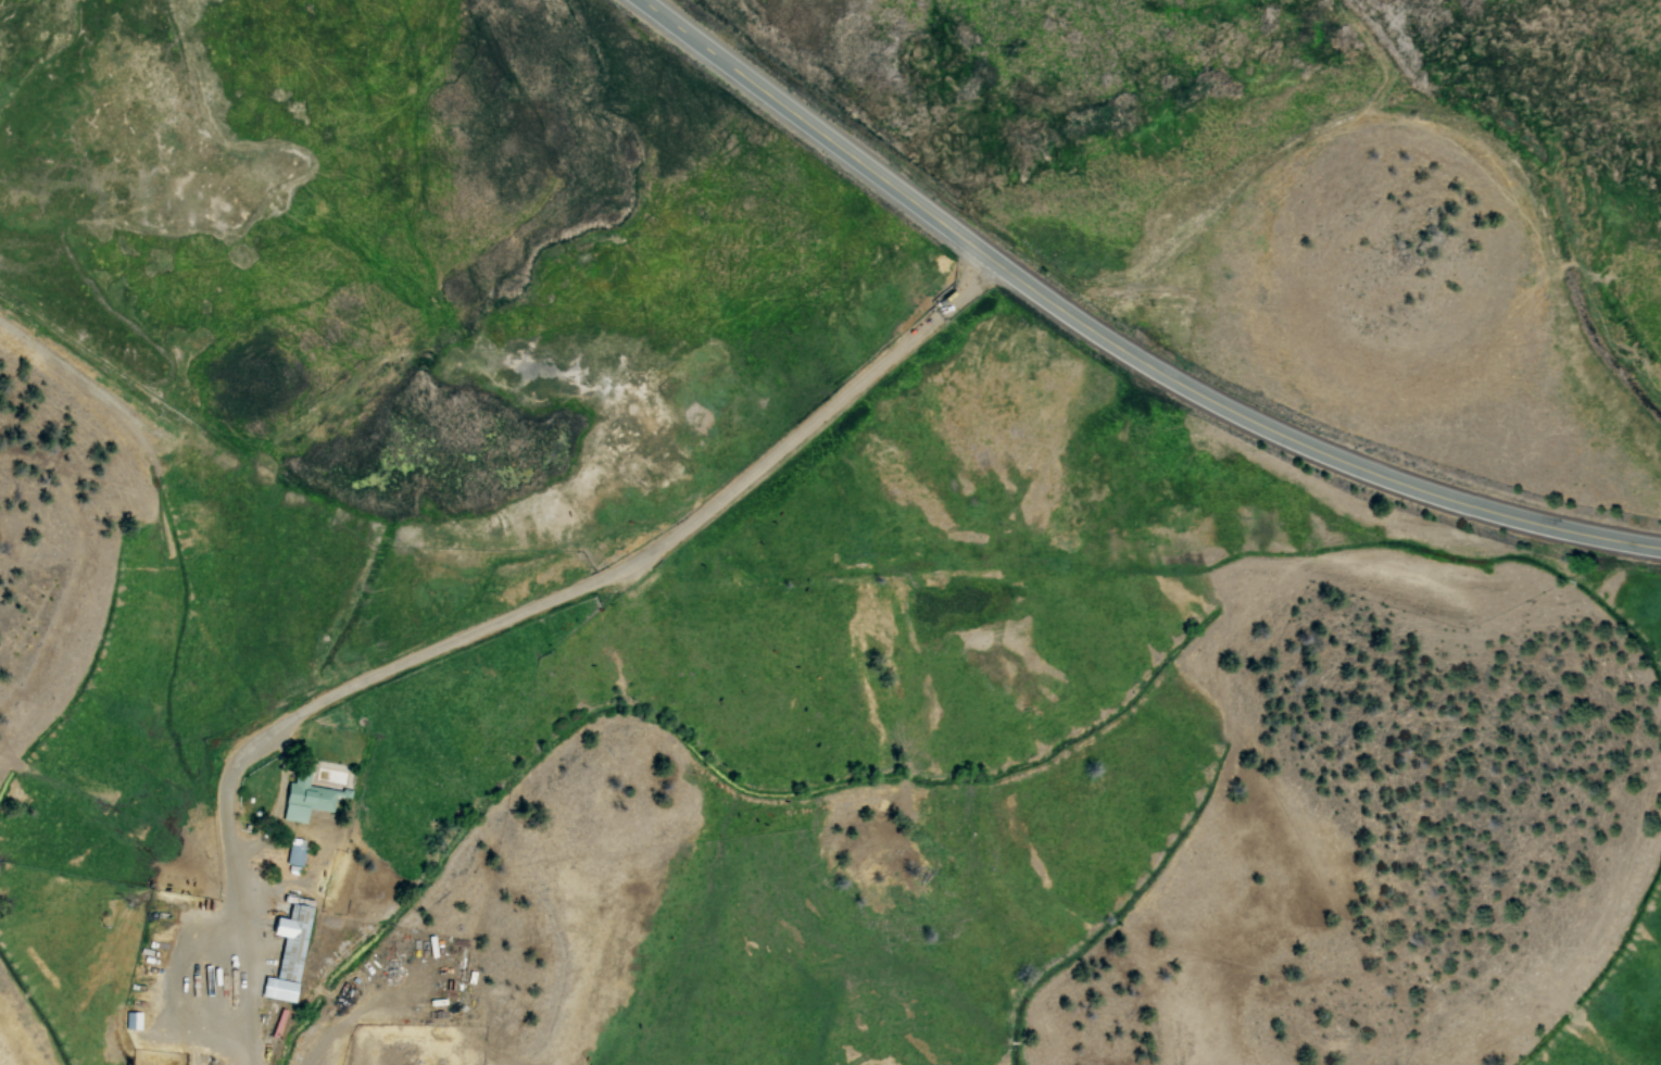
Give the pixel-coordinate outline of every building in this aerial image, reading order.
[(284,820),(307,823),(309,809),(333,812),(336,797),(350,799),(354,774),(342,772),(344,765),(308,759),(306,773),(297,772),(295,782),(289,782),(284,820)] [(306,839),(290,838),(288,873),(303,874),(306,839)] [(314,900),(286,895),(285,902),(292,903),(290,919),(277,917),(274,935),(285,937),(277,978),(265,976),(262,997),(297,1003),(314,900)] [(142,1013),(127,1012),(126,1029),(142,1030),(142,1013)]
